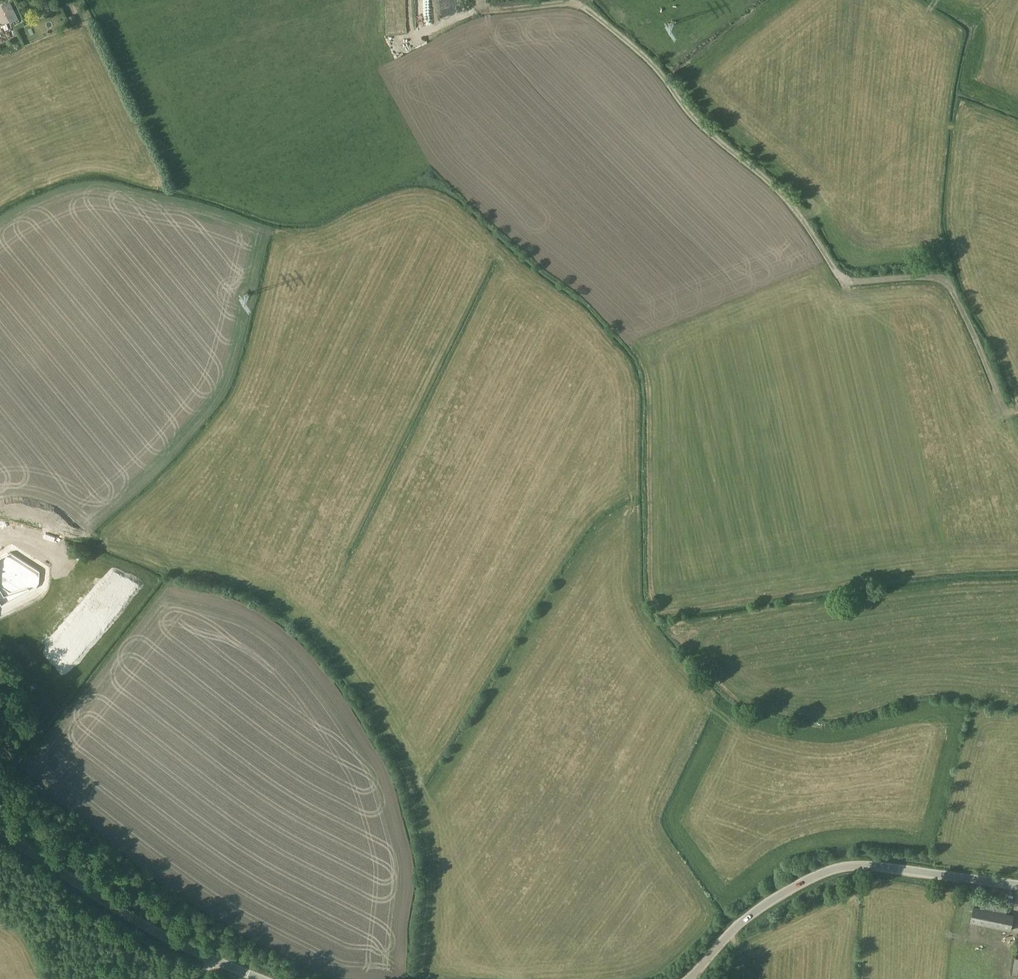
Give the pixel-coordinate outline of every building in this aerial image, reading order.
[(30,593),(36,589),(39,585),(39,578),(6,556),(0,559),(0,574),(30,593)] [(68,659),(44,672),(49,681),(73,668),(68,659)] [(1004,912),(1005,907),(983,903),(982,908),(974,907),(971,922),(1009,929),(1012,914),(1004,912)]
